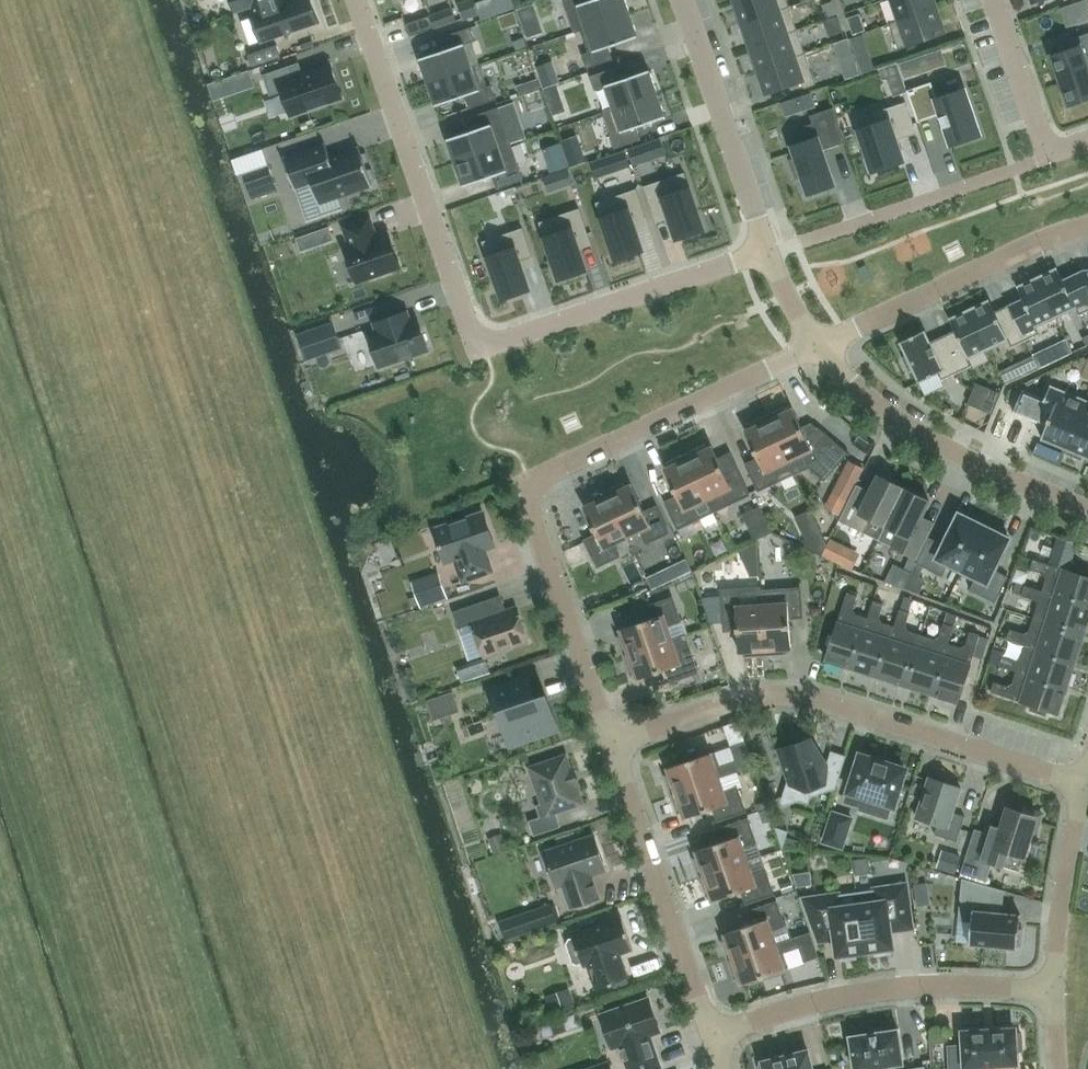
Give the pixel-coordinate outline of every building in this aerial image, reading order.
[(263,44),(317,25),(309,0),(295,0),(289,2),(288,0),(248,0),(263,44)] [(457,4),(463,21),(479,16),(473,0),(469,0),(457,4)] [(630,15),(625,0),(593,0),(592,0),(563,0),(575,34),(581,32),(630,15)] [(789,7),(786,0),(734,0),(742,23),(789,7)] [(898,20),(889,23),(889,25),(936,9),(933,0),(892,0),(898,20)] [(648,2),(635,7),(640,22),(653,17),(648,2)] [(789,7),(742,23),(751,48),(797,32),(789,7)] [(452,9),(430,16),(435,29),(456,21),(452,9)] [(936,9),(889,25),(897,49),(944,33),(936,9)] [(514,12),(497,18),(502,30),(518,25),(514,12)] [(865,31),(859,14),(847,19),(852,35),(853,35),(865,31)] [(630,15),(581,32),(588,53),(582,55),(587,69),(613,60),(609,47),(638,37),(630,15)] [(430,16),(406,25),(410,37),(435,29),(430,16)] [(427,83),(472,68),(464,46),(475,42),(470,28),(444,37),(449,49),(419,59),(427,83)] [(797,32),(751,48),(759,71),(805,55),(797,32)] [(875,71),(862,35),(850,40),(862,75),(875,71)] [(1072,40),(1075,48),(1051,56),(1068,106),(1087,99),(1087,35),(1072,40)] [(252,67),(281,58),(277,45),(248,55),(252,67)] [(805,55),(759,71),(766,94),(801,82),(803,89),(816,85),(805,55)] [(331,66),(303,75),(299,63),(263,76),(270,96),(282,92),(291,117),(342,99),(331,66)] [(472,68),(427,83),(436,106),(465,96),(469,109),(495,100),(490,86),(487,87),(479,65),(472,68)] [(594,91),(605,87),(612,108),(603,112),(603,113),(657,94),(649,70),(620,80),(616,68),(589,77),(594,91)] [(980,136),(964,89),(936,99),(931,83),(906,92),(917,123),(940,115),(951,146),(980,136)] [(657,94),(603,113),(610,135),(609,135),(614,149),(641,140),(636,128),(666,118),(657,94)] [(855,119),(873,173),(903,163),(893,134),(913,127),(905,102),(855,119)] [(447,140),(455,163),(511,144),(498,108),(472,117),(476,129),(447,140)] [(812,124),(803,127),(807,141),(791,146),(795,159),(790,161),(796,178),(801,177),(808,195),(835,186),(823,150),(836,146),(845,143),(833,108),(809,116),(812,124)] [(511,144),(455,163),(464,187),(493,177),(497,189),(523,180),(511,144)] [(360,149),(330,159),(326,146),(285,160),(294,188),(306,223),(343,211),(338,197),(372,185),(360,149)] [(269,165),(243,174),(252,199),(277,190),(269,165)] [(704,231),(684,173),(644,187),(654,215),(666,211),(669,219),(676,240),(704,231)] [(646,218),(636,189),(596,204),(615,261),(643,252),(636,230),(633,223),(646,218)] [(589,238),(579,209),(539,223),(559,280),(586,271),(579,250),(576,242),(589,238)] [(370,218),(344,227),(351,249),(346,251),(357,281),(371,276),(372,279),(389,273),(388,271),(400,266),(390,236),(376,241),(374,235),(375,234),(370,218)] [(532,257),(522,228),(482,242),(502,300),(529,291),(522,269),(520,261),(532,257)] [(1037,278),(1056,318),(1076,308),(1079,315),(1087,311),(1087,292),(1083,270),(1063,280),(1057,268),(1037,278)] [(1022,299),(1009,305),(1025,341),(1039,334),(1036,327),(1056,318),(1037,278),(1017,287),(1022,299)] [(989,300),(969,310),(988,350),(1008,340),(1011,347),(1025,341),(1009,305),(995,312),(989,300)] [(955,331),(940,338),(956,374),(971,367),(968,359),(988,350),(969,310),(949,319),(955,331)] [(376,331),(367,334),(379,368),(428,351),(417,317),(410,320),(407,312),(374,323),(376,331)] [(333,323),(307,332),(312,349),(339,340),(333,323)] [(924,331),(900,342),(906,356),(902,358),(909,373),(913,371),(918,383),(938,373),(941,381),(956,374),(940,338),(930,343),(924,331)] [(1002,374),(1002,408),(1027,409),(1027,374),(1002,374)] [(976,384),(968,404),(992,414),(1000,394),(976,384)] [(1066,449),(1086,401),(1050,386),(1041,408),(1052,413),(1041,439),(1066,449)] [(1086,401),(1066,449),(1067,450),(1065,454),(1081,461),(1083,456),(1087,458),(1087,401),(1086,401)] [(786,406),(766,415),(788,461),(801,455),(808,468),(824,482),(847,454),(849,456),(850,454),(818,428),(805,435),(793,410),(787,413),(785,408),(786,407),(786,406)] [(788,461),(766,415),(747,424),(747,426),(749,425),(751,430),(745,432),(758,459),(746,465),(758,491),(781,480),(776,471),(790,465),(788,461)] [(705,444),(686,453),(713,512),(749,495),(737,469),(725,475),(712,448),(706,451),(704,446),(706,445),(705,444)] [(671,468),(665,470),(678,497),(666,503),(678,529),(713,512),(686,453),(666,462),(667,464),(668,463),(671,468)] [(853,490),(864,468),(849,460),(831,494),(847,502),(853,490)] [(871,520),(884,526),(903,488),(878,476),(867,497),(853,490),(838,521),(864,534),(871,520)] [(624,482),(605,491),(627,537),(640,531),(646,544),(668,533),(656,507),(644,513),(632,486),(626,489),(623,484),(625,483),(624,482)] [(917,560),(928,538),(932,530),(918,523),(929,501),(903,488),(884,526),(897,533),(890,547),(917,560)] [(585,541),(597,567),(619,557),(613,543),(627,537),(605,491),(586,501),(586,502),(588,501),(590,506),(584,508),(597,535),(585,541)] [(484,550),(495,546),(484,514),(434,531),(445,563),(456,559),(463,581),(491,571),(484,550)] [(948,565),(962,572),(984,526),(959,514),(943,545),(928,538),(917,560),(915,563),(942,577),(948,565)] [(1010,539),(984,526),(962,572),(975,578),(970,590),(995,603),(1008,577),(994,570),(1010,539)] [(1048,565),(1069,571),(1077,545),(1056,539),(1048,565)] [(860,555),(829,540),(821,556),(852,571),(860,555)] [(887,554),(880,568),(897,576),(904,562),(887,554)] [(1041,591),(1041,592),(1087,607),(1087,577),(1069,571),(1048,565),(1033,560),(1029,570),(1043,574),(1045,579),(1041,591)] [(415,591),(420,607),(445,598),(440,583),(415,591)] [(1033,618),(1083,634),(1087,620),(1087,607),(1041,592),(1041,591),(1016,583),(1013,593),(1021,596),(1035,600),(1037,605),(1033,618)] [(777,605),(762,606),(765,656),(787,655),(787,654),(785,654),(784,649),(791,648),(789,618),(802,618),(800,589),(776,591),(777,605)] [(744,658),(765,656),(762,606),(747,607),(746,592),(722,594),(724,623),(737,622),(739,652),(745,651),(745,656),(744,656),(744,658)] [(825,660),(852,669),(874,602),(873,601),(868,618),(855,614),(853,610),(857,596),(847,593),(825,660)] [(616,636),(623,657),(671,640),(666,626),(680,622),(672,598),(645,608),(649,620),(621,630),(623,636),(618,638),(618,636),(616,636)] [(472,624),(484,657),(527,642),(516,609),(487,619),(482,602),(453,612),(458,629),(472,624)] [(852,669),(879,678),(900,610),(899,610),(894,627),(881,623),(879,618),(883,604),(874,602),(852,669)] [(879,678),(905,686),(921,635),(908,631),(905,626),(909,613),(900,610),(879,678)] [(1010,630),(1007,639),(1075,661),(1083,634),(1033,618),(1029,632),(1024,634),(1010,630)] [(905,686),(931,694),(953,627),(943,624),(939,637),(934,640),(921,635),(905,686)] [(958,703),(973,657),(982,660),(989,640),(979,636),(980,635),(970,632),(965,646),(961,648),(948,644),(953,627),(931,694),(958,703)] [(623,657),(630,677),(631,677),(631,675),(636,673),(638,679),(666,670),(670,682),(697,673),(685,636),(671,640),(623,657)] [(696,663),(718,655),(711,637),(690,645),(696,663)] [(1002,656),(999,666),(1067,687),(1075,661),(1007,639),(1007,640),(1024,646),(1020,658),(1015,661),(1002,656)] [(490,674),(485,658),(457,668),(462,684),(490,674)] [(1058,714),(1067,687),(999,666),(1016,672),(1012,684),(1007,687),(994,683),(990,693),(1058,714)] [(488,691),(497,716),(499,715),(510,746),(557,730),(546,697),(534,701),(526,678),(488,691)] [(441,710),(443,718),(459,712),(452,692),(427,701),(431,714),(441,710)] [(705,721),(710,741),(721,738),(716,718),(705,721)] [(670,795),(721,778),(753,767),(745,742),(730,747),(735,762),(720,767),(715,753),(668,768),(670,775),(665,776),(665,775),(663,775),(670,795)] [(802,743),(778,751),(789,783),(784,797),(809,805),(814,788),(825,785),(836,788),(846,756),(831,751),(827,763),(816,759),(811,745),(802,743)] [(556,814),(583,805),(576,784),(577,784),(573,772),(572,773),(566,755),(529,768),(542,804),(536,806),(540,818),(529,822),(534,836),(561,827),(556,814)] [(850,792),(847,802),(858,805),(861,795),(892,805),(892,806),(893,806),(894,805),(893,805),(904,771),(905,771),(905,770),(904,769),(904,770),(888,765),(888,764),(877,760),(877,761),(861,756),(862,756),(860,755),(860,757),(850,791),(849,791),(849,792),(850,792)] [(721,778),(670,795),(677,816),(678,815),(678,814),(683,812),(685,818),(713,808),(717,821),(744,812),(736,787),(725,791),(721,778)] [(956,842),(965,817),(952,813),(961,788),(929,778),(916,818),(937,825),(934,835),(956,842)] [(1032,831),(1036,833),(1042,814),(1024,809),(1022,813),(1008,809),(999,838),(986,833),(978,859),(1002,866),(1006,852),(1023,857),(1032,831)] [(832,811),(822,842),(844,849),(853,817),(832,811)] [(692,858),(698,878),(746,862),(742,848),(755,843),(747,820),(720,829),(724,842),(696,851),(698,857),(693,859),(693,857),(692,858)] [(589,876),(606,870),(594,836),(545,853),(556,887),(564,885),(571,908),(599,898),(594,884),(591,885),(589,876)] [(961,856),(942,850),(936,869),(955,875),(961,856)] [(746,862),(698,878),(705,898),(707,898),(706,896),(711,895),(713,901),(741,891),(745,904),(773,895),(765,871),(751,876),(746,862)] [(991,870),(966,863),(962,877),(986,885),(991,870)] [(971,944),(1015,948),(1018,915),(1000,914),(1001,893),(963,880),(959,921),(973,922),(971,944)] [(930,905),(927,883),(914,885),(917,907),(930,905)] [(874,889),(859,892),(866,953),(875,952),(875,957),(890,955),(889,950),(893,950),(889,922),(911,919),(906,884),(874,888),(874,889)] [(855,954),(866,953),(859,892),(838,894),(838,893),(803,899),(816,933),(833,930),(837,956),(841,956),(841,961),(856,959),(855,954)] [(522,905),(527,923),(550,916),(544,898),(522,905)] [(720,941),(727,961),(775,945),(770,931),(783,926),(776,903),(748,912),(752,924),(724,934),(726,940),(722,942),(721,940),(720,941)] [(618,956),(633,950),(621,917),(572,934),(573,937),(568,939),(566,944),(572,964),(577,966),(582,965),(583,968),(587,966),(595,989),(628,978),(623,963),(621,964),(618,956)] [(809,933),(775,945),(727,961),(733,981),(735,981),(734,979),(739,977),(741,984),(788,968),(783,953),(798,948),(803,963),(818,958),(809,933)] [(634,967),(656,961),(653,951),(631,958),(634,967)] [(575,1007),(569,989),(545,997),(551,1015),(575,1007)] [(660,1067),(652,1044),(650,1045),(647,1036),(660,1032),(648,999),(600,1015),(612,1048),(620,1046),(628,1068),(655,1068),(660,1067)] [(849,1037),(854,1068),(874,1068),(903,1064),(898,1029),(849,1037)] [(949,1047),(950,1068),(983,1068),(983,1065),(1017,1064),(1016,1052),(1022,1052),(1022,1034),(1015,1035),(1015,1030),(963,1033),(964,1046),(949,1047)] [(759,1068),(812,1068),(807,1050),(762,1062),(763,1065),(759,1066),(759,1068)]
